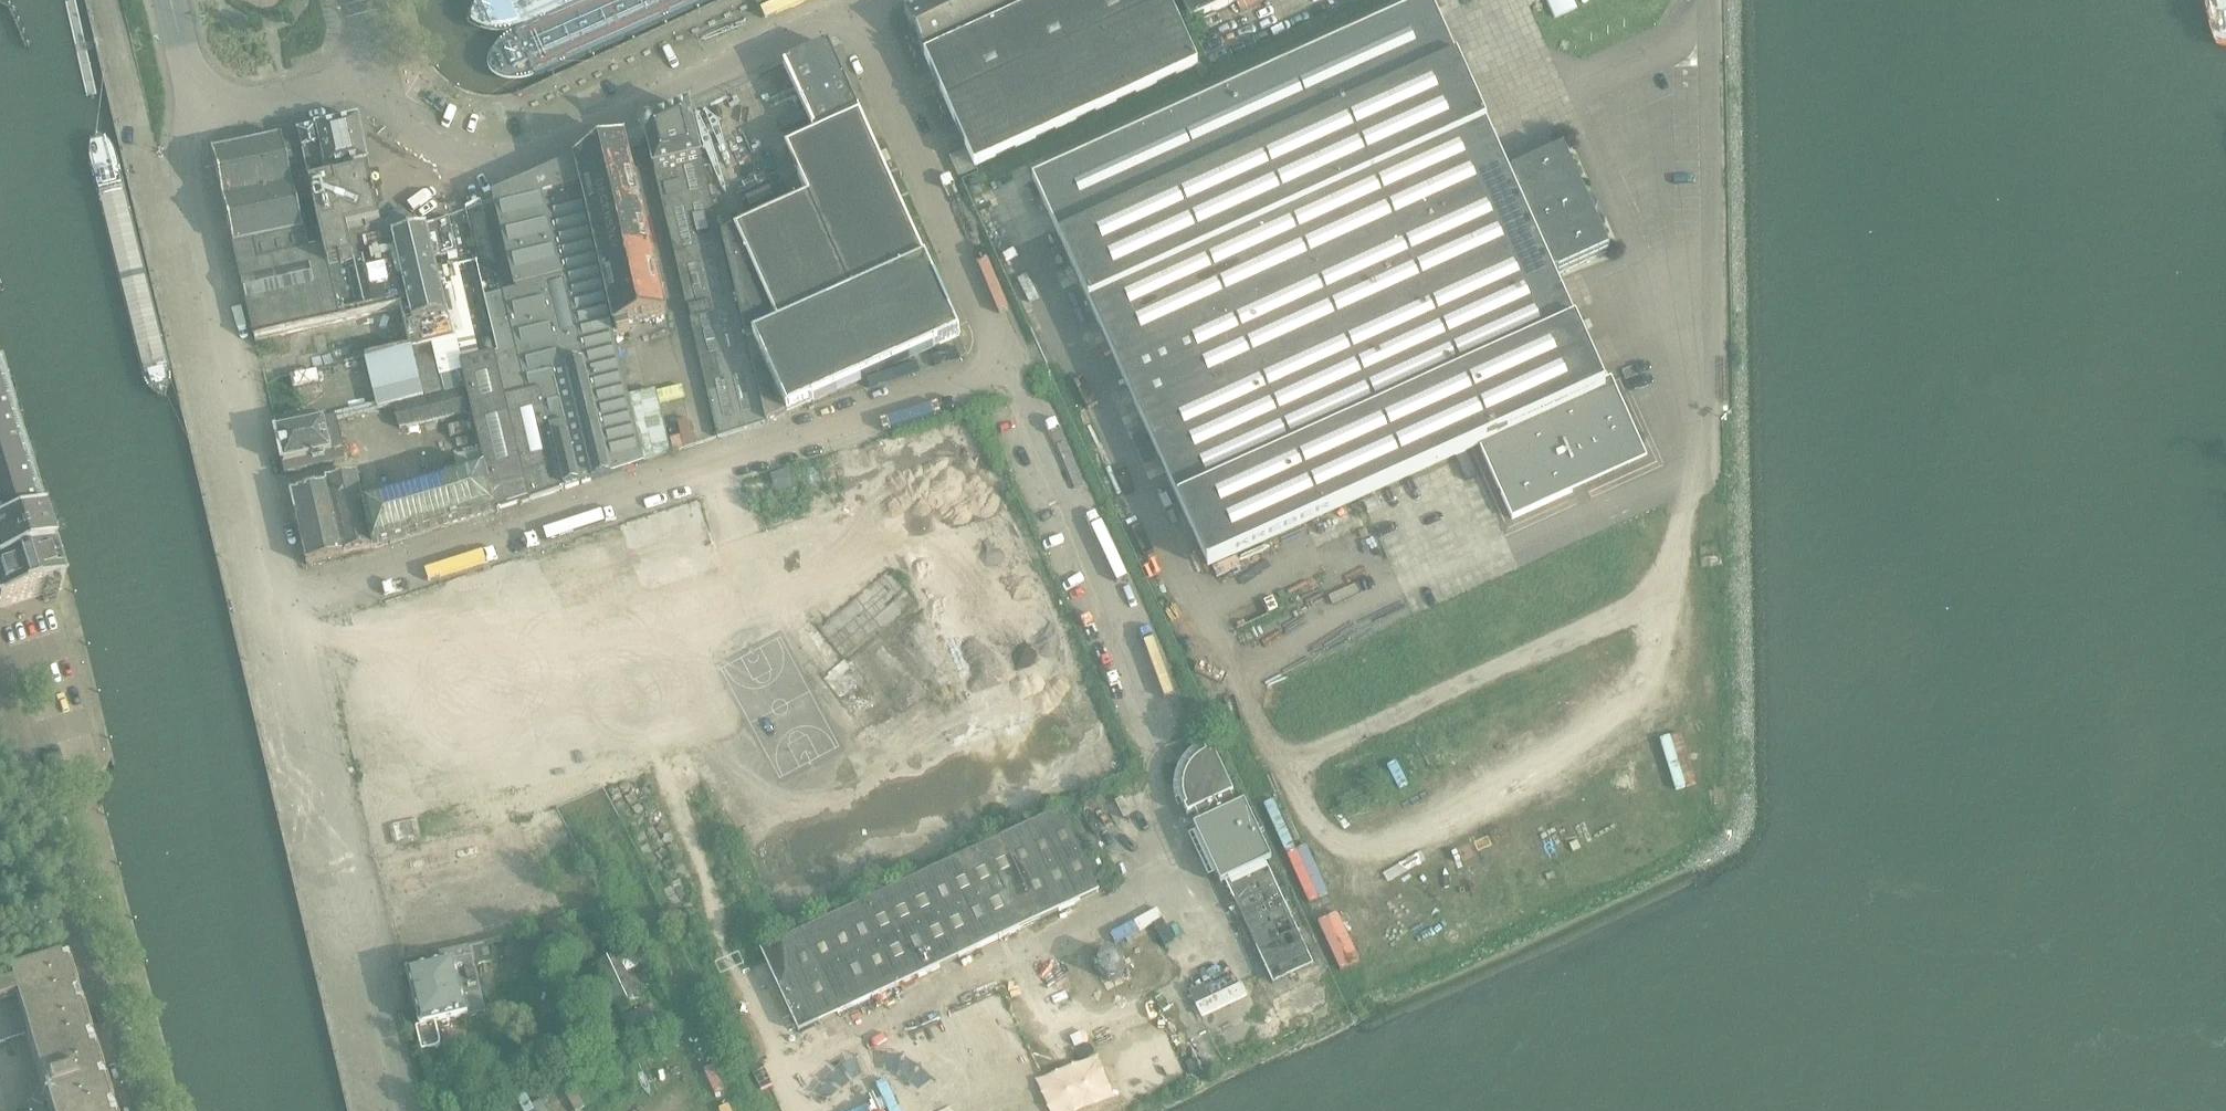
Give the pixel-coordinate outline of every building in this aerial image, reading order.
[(918,7),(905,13),(974,167),(1196,66),(1166,0),(934,0),(918,7)] [(1192,22),(1241,0),(1182,0),(1192,22)] [(1557,16),(1579,6),(1576,0),(1549,0),(1557,16)] [(1633,453),(1554,278),(1609,253),(1592,217),(1595,208),(1592,202),(1584,199),(1562,150),(1507,175),(1429,1),(1032,180),(1207,568),(1478,445),(1512,519),(1572,492),(1568,483),(1633,453)] [(829,48),(786,68),(815,134),(859,113),(829,48)] [(702,164),(690,112),(650,130),(648,131),(647,133),(646,135),(646,137),(646,138),(646,140),(654,176),(702,164)] [(810,197),(721,237),(766,422),(787,413),(788,414),(960,337),(926,261),(859,113),(815,134),(816,136),(788,149),(810,197)] [(311,186),(312,189),(313,194),(319,193),(317,185),(321,184),(319,175),(368,164),(358,124),(354,121),(299,134),(311,186)] [(233,248),(321,227),(314,198),(313,194),(312,189),(293,193),(281,139),(211,154),(233,248)] [(665,318),(623,141),(576,162),(618,336),(630,333),(629,327),(665,318)] [(541,391),(567,489),(646,463),(614,337),(618,336),(576,162),(494,200),(516,291),(506,294),(529,393),(541,391)] [(654,176),(716,440),(765,424),(702,164),(654,176)] [(319,193),(313,194),(314,198),(321,227),(331,270),(357,264),(349,232),(382,225),(382,224),(377,204),(378,203),(375,193),(374,193),(370,172),(321,184),(317,185),(319,193)] [(389,222),(382,224),(382,225),(349,232),(357,264),(331,270),(343,321),(400,308),(409,348),(410,351),(436,345),(456,341),(437,261),(458,256),(449,219),(429,228),(396,234),(394,227),(389,222)] [(343,321),(331,270),(321,227),(233,248),(255,341),(343,321)] [(410,351),(409,348),(367,358),(379,408),(421,399),(410,351)] [(462,364),(487,471),(497,512),(567,489),(541,391),(529,393),(508,398),(497,355),(462,364)] [(56,591),(62,589),(0,388),(0,608),(56,591)] [(462,391),(394,407),(399,430),(468,415),(462,391)] [(326,422),(277,434),(287,477),(336,465),(326,422)] [(789,470),(771,476),(777,497),(796,490),(789,470)] [(328,484),(291,493),(307,565),(375,549),(497,512),(487,471),(364,503),(357,475),(327,482),(328,484)] [(1274,984),(1314,965),(1237,808),(1231,796),(1234,795),(1212,749),(1205,753),(1206,755),(1203,757),(1200,759),(1197,761),(1194,764),(1192,766),(1190,769),(1188,773),(1187,776),(1185,779),(1184,783),(1184,786),(1183,790),(1183,794),(1184,797),(1184,801),(1185,804),(1187,808),(1185,809),(1188,816),(1193,814),(1274,984)] [(1062,811),(761,952),(799,1033),(1100,892),(1062,811)] [(1340,963),(1357,956),(1337,912),(1321,919),(1340,963)] [(443,964),(407,973),(421,1028),(417,1029),(417,1031),(422,1052),(439,1047),(440,1047),(440,1046),(441,1046),(441,1045),(441,1044),(441,1043),(441,1042),(436,1018),(467,1011),(468,1015),(485,1011),(476,966),(490,963),(487,953),(471,957),(469,948),(440,955),(443,964)] [(620,1014),(627,1011),(641,1005),(618,954),(597,964),(620,1014)] [(55,1110),(112,1110),(111,1108),(111,1107),(109,1107),(108,1106),(107,1106),(90,1053),(91,1053),(92,1052),(93,1051),(93,1050),(93,1048),(90,1040),(90,1039),(89,1038),(88,1038),(87,1037),(86,1037),(77,1010),(73,994),(61,958),(11,972),(55,1110)] [(23,1036),(25,1041),(26,1041),(9,986),(0,989),(0,1043),(23,1036)] [(621,1016),(632,1042),(658,1031),(647,1005),(621,1016)] [(857,1110),(883,1110),(887,1109),(888,1110),(900,1110),(886,1081),(876,1085),(883,1099),(857,1110)] [(38,1089),(31,1100),(43,1106),(49,1094),(38,1089)]
